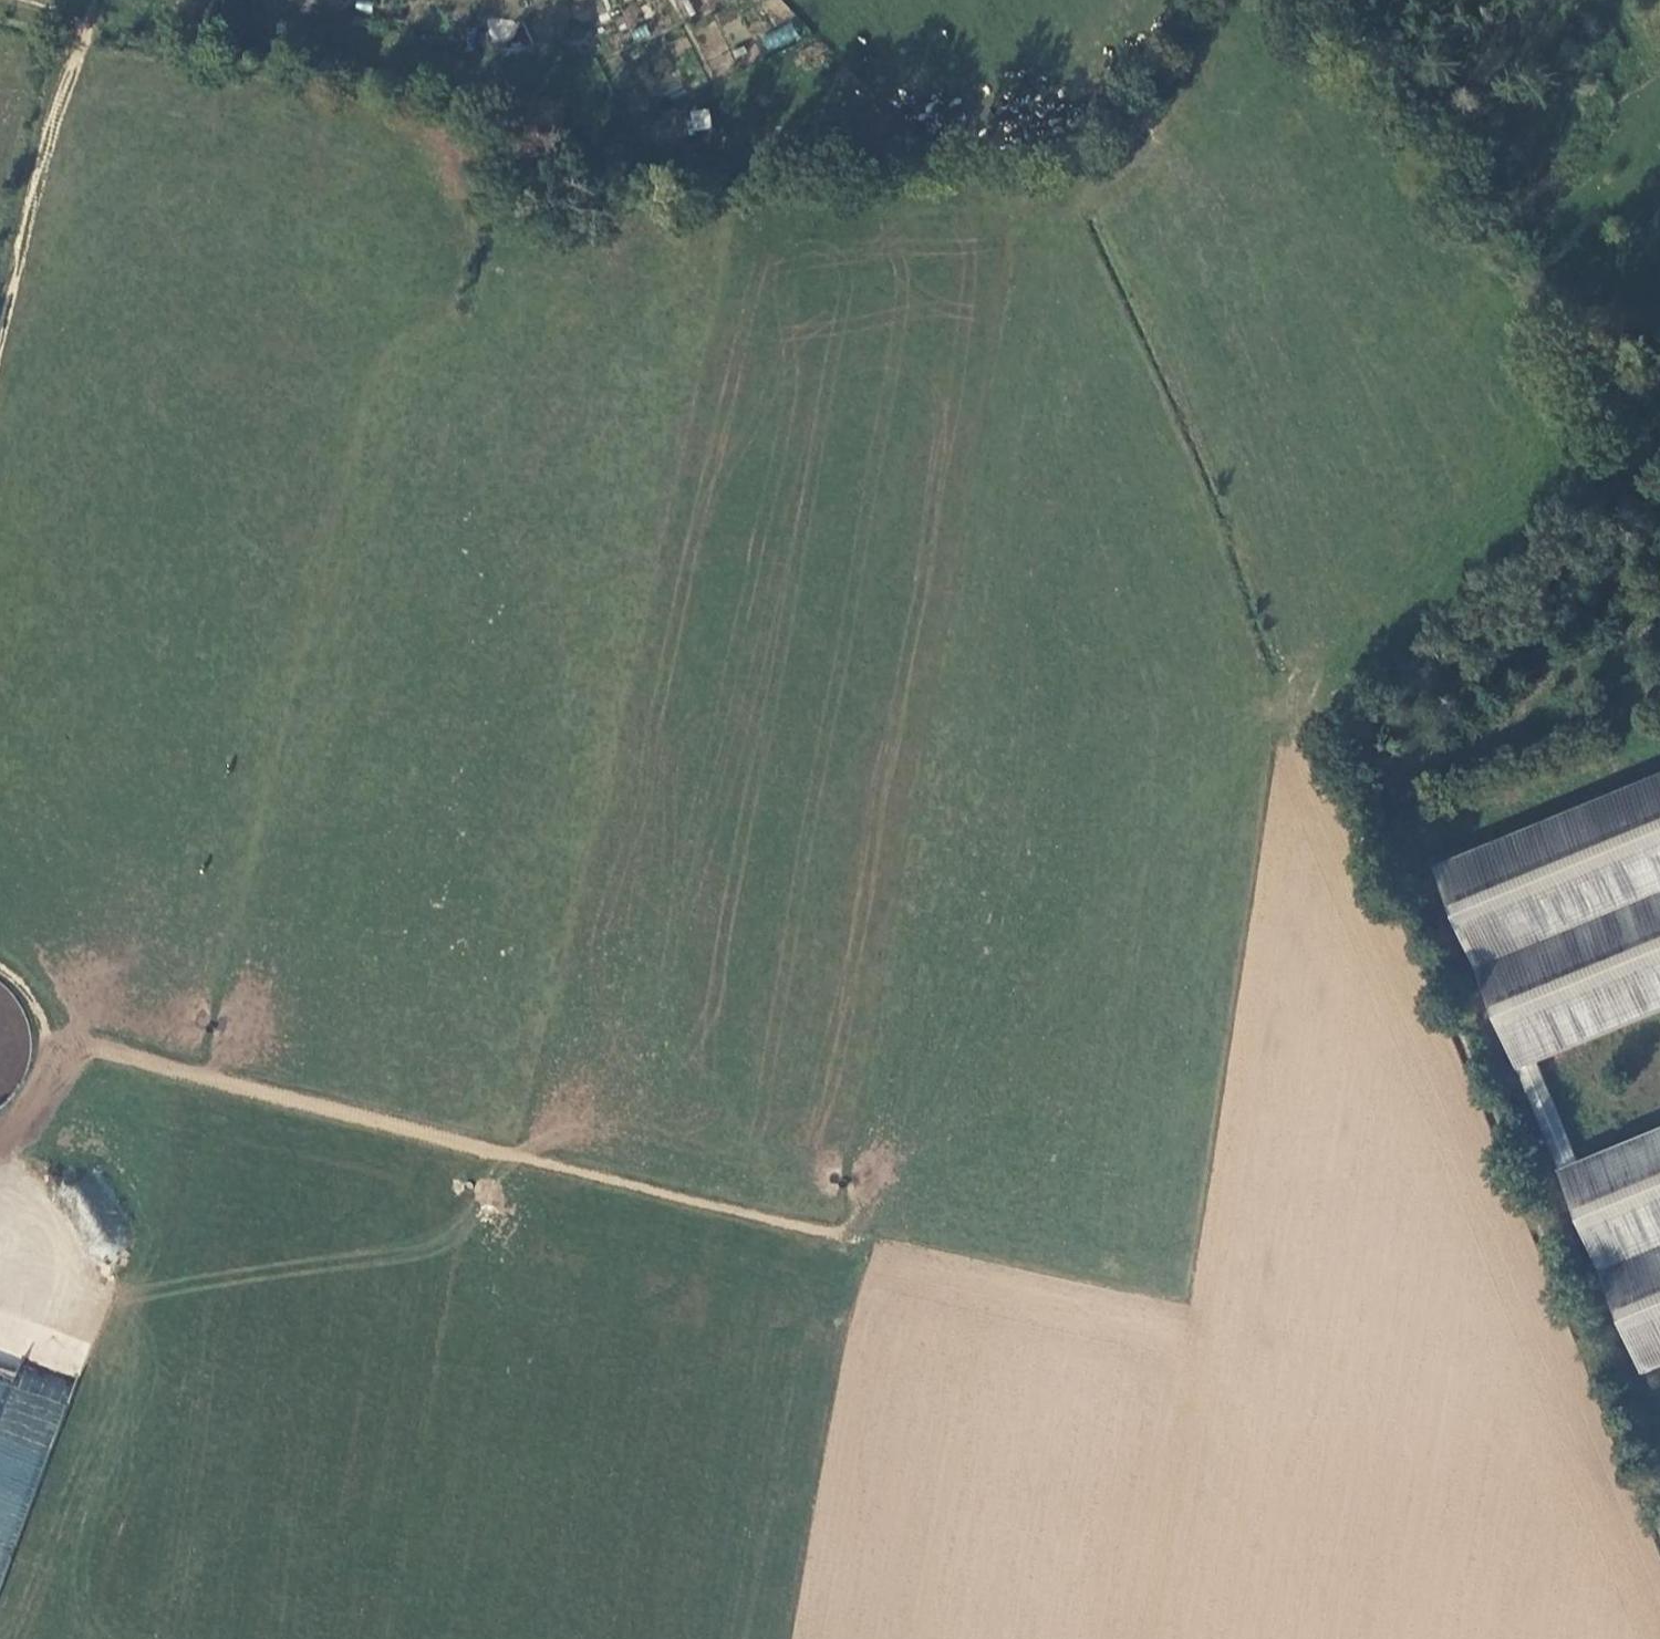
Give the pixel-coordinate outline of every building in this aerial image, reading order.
[(767,52),(798,38),(791,23),(760,37),(767,52)] [(691,112),(693,130),(711,127),(708,110),(691,112)] [(1659,1011),(1659,774),(1434,867),(1518,1070),(1659,1011)] [(30,1081),(18,1013),(13,1014),(6,975),(0,976),(0,1086),(30,1081)] [(1559,1171),(1644,1375),(1659,1368),(1659,1129),(1559,1171)] [(75,1360),(69,1359),(76,1337),(0,1314),(0,1608),(75,1360)]
